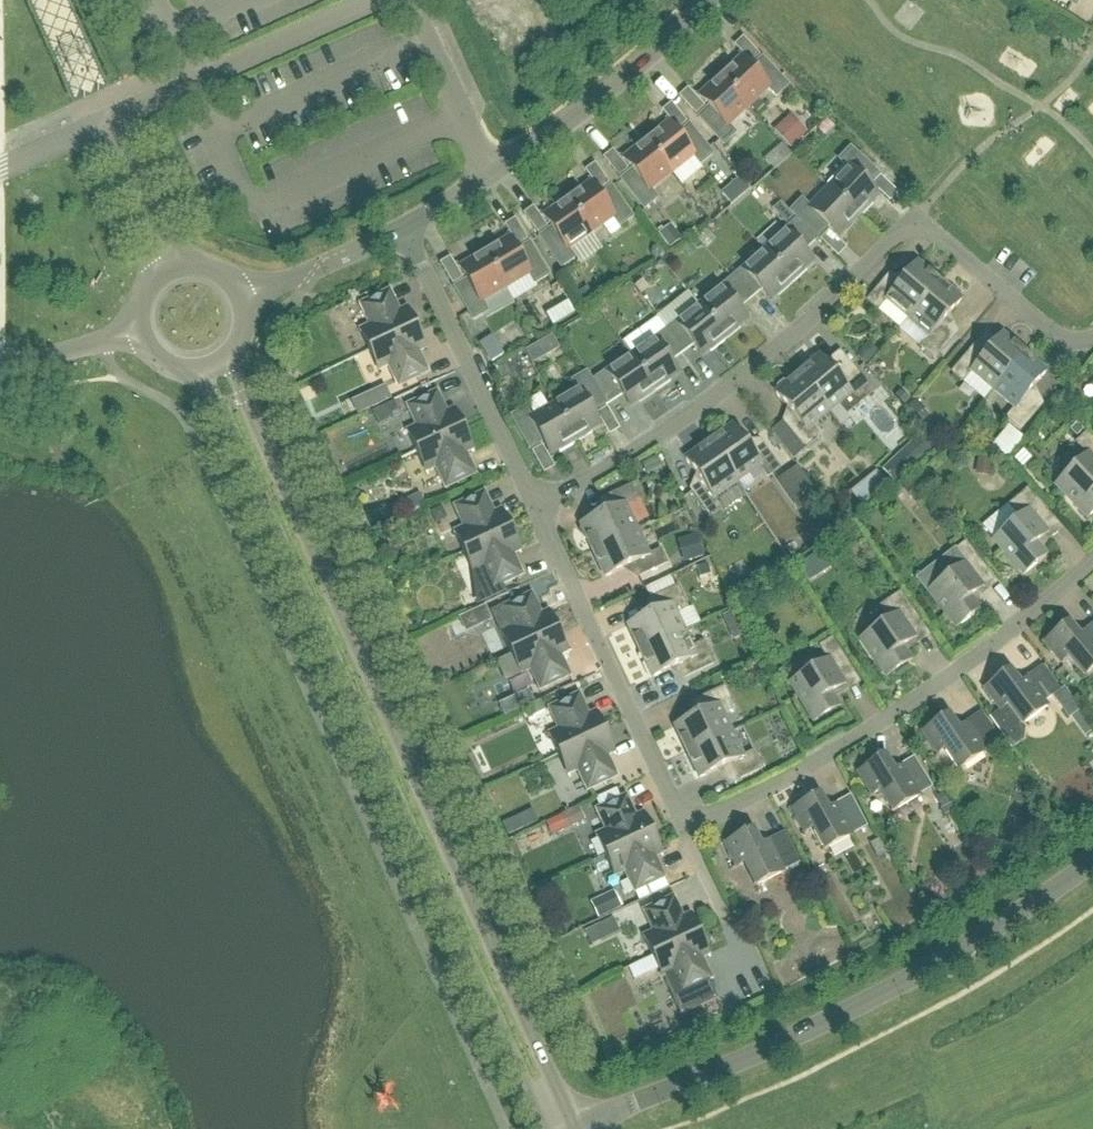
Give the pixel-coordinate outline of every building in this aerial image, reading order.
[(767,89),(776,98),(788,87),(762,60),(751,70),(742,60),(721,80),(747,108),(767,89)] [(723,147),(735,136),(727,127),(747,108),(721,80),(699,99),(709,109),(698,119),(723,147)] [(790,117),(775,131),(791,149),(806,135),(790,117)] [(692,157),(700,166),(712,156),(689,127),(677,136),(669,126),(646,144),(671,174),(692,157)] [(646,144),(623,162),(632,172),(620,182),(644,211),(657,201),(649,191),(671,174),(646,144)] [(878,176),(850,150),(839,162),(848,170),(829,190),(858,217),(878,196),(868,187),(878,176)] [(741,180),(733,187),(743,199),(751,192),(741,180)] [(611,188),(599,197),(591,186),(567,202),(590,234),(612,219),(619,229),(633,219),(611,188)] [(817,239),(828,229),(838,238),(858,217),(829,190),(810,210),(801,202),(790,214),(798,221),(817,239)] [(567,202),(544,219),(551,230),(539,239),(561,269),(574,260),(567,250),(590,234),(567,202)] [(798,221),(790,214),(781,222),(789,230),(798,221)] [(791,282),(812,263),(803,253),(817,239),(798,221),(789,230),(784,235),(786,236),(765,254),(791,282)] [(670,250),(682,241),(673,229),(661,238),(670,250)] [(700,242),(706,249),(714,242),(708,235),(700,242)] [(529,245),(517,252),(510,241),(485,255),(505,289),(528,275),(534,285),(548,277),(529,245)] [(683,252),(688,258),(695,253),(690,246),(683,252)] [(760,291),(769,302),(791,282),(765,254),(744,272),(743,270),(732,280),(749,301),(760,291)] [(485,255),(460,270),(467,282),(454,289),(473,322),(487,314),(481,303),(505,289),(485,255)] [(886,302),(908,320),(939,284),(930,276),(930,271),(923,266),(918,266),(917,265),(898,288),(887,279),(867,303),(878,312),(886,302)] [(724,339),(747,321),(738,310),(749,301),(732,280),(720,290),(721,291),(700,308),(724,339)] [(640,296),(645,292),(645,286),(642,281),(633,288),(640,296)] [(921,348),(935,360),(955,336),(942,325),(961,302),(960,301),(959,296),(953,291),(948,291),(939,284),(908,320),(930,338),(921,348)] [(586,290),(576,298),(584,309),(594,302),(586,290)] [(370,327),(360,332),(369,352),(416,330),(407,310),(399,314),(390,293),(360,307),(370,327)] [(655,319),(656,321),(665,333),(677,324),(678,325),(700,308),(688,293),(655,319)] [(568,303),(557,310),(564,321),(574,315),(568,303)] [(597,308),(601,315),(607,311),(603,304),(597,308)] [(681,355),(693,346),(701,357),(724,339),(700,308),(678,325),(677,324),(665,333),(681,355)] [(653,341),(665,333),(656,321),(622,344),(632,359),(636,356),(654,343),(653,341)] [(525,325),(511,335),(520,349),(534,340),(525,325)] [(369,352),(379,372),(389,368),(398,388),(428,374),(418,354),(426,350),(416,330),(369,352)] [(665,333),(653,341),(654,343),(636,356),(632,359),(654,391),(678,374),(670,363),(681,355),(665,333)] [(492,337),(479,345),(491,364),(504,356),(492,337)] [(971,373),(993,392),(1024,355),(1002,337),(982,359),(972,351),(952,375),(963,383),(971,373)] [(537,346),(526,352),(533,364),(544,358),(537,346)] [(858,358),(866,365),(875,355),(867,348),(858,358)] [(1006,420),(1020,432),(1040,408),(1027,397),(1046,374),(1024,355),(993,392),(1015,410),(1006,420)] [(807,365),(807,369),(798,377),(828,413),(838,405),(847,416),(859,406),(873,394),(853,370),(839,381),(820,358),(819,360),(814,359),(807,365)] [(632,359),(610,375),(609,373),(592,383),(604,406),(622,396),(630,407),(654,391),(632,359)] [(592,383),(586,374),(572,383),(579,393),(555,407),(575,441),(600,426),(593,414),(604,406),(592,383)] [(822,436),(814,425),(828,413),(798,377),(789,384),(784,384),(777,389),(777,394),(776,395),(795,418),(784,427),(804,451),(822,436)] [(386,387),(373,392),(380,406),(392,400),(386,387)] [(900,392),(895,398),(905,407),(910,401),(900,392)] [(464,431),(454,411),(446,415),(437,394),(407,408),(417,428),(407,433),(416,453),(464,431)] [(928,418),(914,402),(908,407),(922,423),(928,418)] [(396,403),(388,407),(391,415),(399,411),(396,403)] [(531,421),(525,410),(511,419),(530,451),(543,443),(550,455),(575,441),(555,407),(531,421)] [(1076,438),(1083,432),(1076,425),(1070,431),(1076,438)] [(709,445),(737,484),(760,467),(768,478),(779,470),(761,445),(750,452),(733,428),(709,445)] [(416,453),(426,473),(436,469),(445,489),(475,475),(465,455),(473,451),(464,431),(416,453)] [(882,472),(895,485),(935,447),(922,434),(882,472)] [(1087,520),(1092,515),(1092,442),(1086,435),(1076,445),(1088,456),(1056,487),(1087,520)] [(703,486),(692,493),(710,519),(721,511),(713,500),(737,484),(709,445),(686,461),(703,486)] [(990,462),(978,461),(976,471),(989,473),(990,462)] [(813,492),(797,470),(778,483),(794,505),(813,492)] [(593,553),(636,532),(624,507),(636,501),(630,489),(602,502),(608,514),(581,526),(582,528),(580,533),(584,540),(588,542),(593,553)] [(1023,577),(1045,558),(1035,546),(1047,535),(1037,523),(1047,515),(1027,492),(1009,507),(1020,519),(994,542),(1023,577)] [(418,495),(405,501),(411,513),(424,507),(418,495)] [(511,532),(501,512),(494,516),(484,495),(455,509),(464,529),(454,534),(464,554),(511,532)] [(443,521),(444,518),(440,510),(430,514),(435,524),(443,521)] [(464,554),(473,574),(483,570),(493,590),(522,577),(512,556),(520,552),(511,532),(464,554)] [(593,553),(606,579),(632,566),(638,578),(666,565),(660,552),(648,558),(636,532),(593,553)] [(698,537),(681,542),(687,563),(704,559),(698,537)] [(757,557),(768,573),(785,562),(774,545),(757,557)] [(983,569),(965,545),(954,554),(964,566),(929,594),(956,630),(979,612),(970,599),(982,590),(972,577),(983,569)] [(807,562),(798,567),(806,580),(815,575),(807,562)] [(697,567),(699,579),(710,577),(707,565),(697,567)] [(736,595),(753,584),(741,568),(725,579),(736,595)] [(628,627),(641,653),(683,633),(675,616),(687,610),(677,589),(649,602),(655,614),(628,627)] [(886,679),(910,663),(901,650),(915,641),(906,627),(917,620),(900,595),(881,608),(890,622),(861,641),(886,679)] [(492,614),(502,635),(511,655),(558,633),(549,613),(541,617),(531,596),(492,614)] [(472,615),(478,627),(491,621),(485,609),(472,615)] [(1083,679),(1092,671),(1092,625),(1079,637),(1069,624),(1044,644),(1061,664),(1067,659),(1083,679)] [(511,655),(520,675),(530,671),(540,691),(570,677),(560,657),(567,653),(558,633),(511,655)] [(691,649),(683,633),(641,653),(653,679),(680,667),(685,679),(713,665),(703,643),(691,649)] [(814,724),(839,709),(831,695),(844,687),(836,673),(847,667),(832,641),(820,648),(828,662),(790,685),(814,724)] [(1020,685),(1010,672),(985,691),(1000,711),(1007,707),(1022,727),(1048,708),(1044,703),(1059,692),(1042,668),(1020,685)] [(675,728),(687,754),(730,733),(722,716),(734,711),(724,690),(696,703),(702,715),(675,728)] [(1065,690),(1054,698),(1070,719),(1081,710),(1065,690)] [(529,693),(514,700),(519,711),(534,704),(529,693)] [(605,734),(596,714),(588,718),(579,697),(549,711),(559,731),(549,736),(558,756),(605,734)] [(530,708),(534,717),(544,712),(540,704),(530,708)] [(949,716),(923,734),(937,755),(944,751),(958,772),(985,754),(984,752),(999,741),(981,714),(958,730),(949,716)] [(1083,732),(1089,739),(1092,736),(1092,730),(1091,727),(1083,732)] [(687,754),(700,780),(726,767),(734,783),(762,770),(755,754),(743,759),(730,733),(687,754)] [(558,756),(568,776),(578,771),(587,792),(617,779),(607,758),(615,754),(605,734),(558,756)] [(885,758),(858,774),(872,796),(879,792),(892,814),(920,797),(919,796),(931,789),(913,760),(894,772),(885,758)] [(942,809),(949,805),(943,795),(936,799),(942,809)] [(820,796),(792,811),(805,834),(812,830),(824,853),(853,837),(852,836),(866,828),(850,798),(828,810),(820,796)] [(606,832),(596,837),(606,857),(653,835),(643,815),(636,819),(626,798),(596,812),(606,832)] [(945,817),(953,812),(949,806),(941,811),(945,817)] [(578,809),(568,814),(574,826),(584,821),(578,809)] [(523,832),(517,820),(502,827),(508,839),(523,832)] [(753,831),(725,845),(737,869),(744,865),(755,888),(784,874),(784,872),(799,864),(784,834),(761,846),(753,831)] [(606,857),(615,877),(625,873),(635,893),(664,880),(654,859),(662,855),(653,835),(606,857)] [(613,893),(602,898),(610,914),(621,909),(613,893)] [(700,936),(690,916),(683,920),(673,899),(644,913),(653,933),(643,938),(653,958),(700,936)] [(598,927),(604,941),(619,933),(613,920),(598,927)] [(653,958),(662,978),(672,974),(682,994),(711,981),(702,960),(709,956),(700,936),(653,958)] [(649,1003),(675,992),(671,984),(664,987),(658,974),(639,982),(649,1003)]
